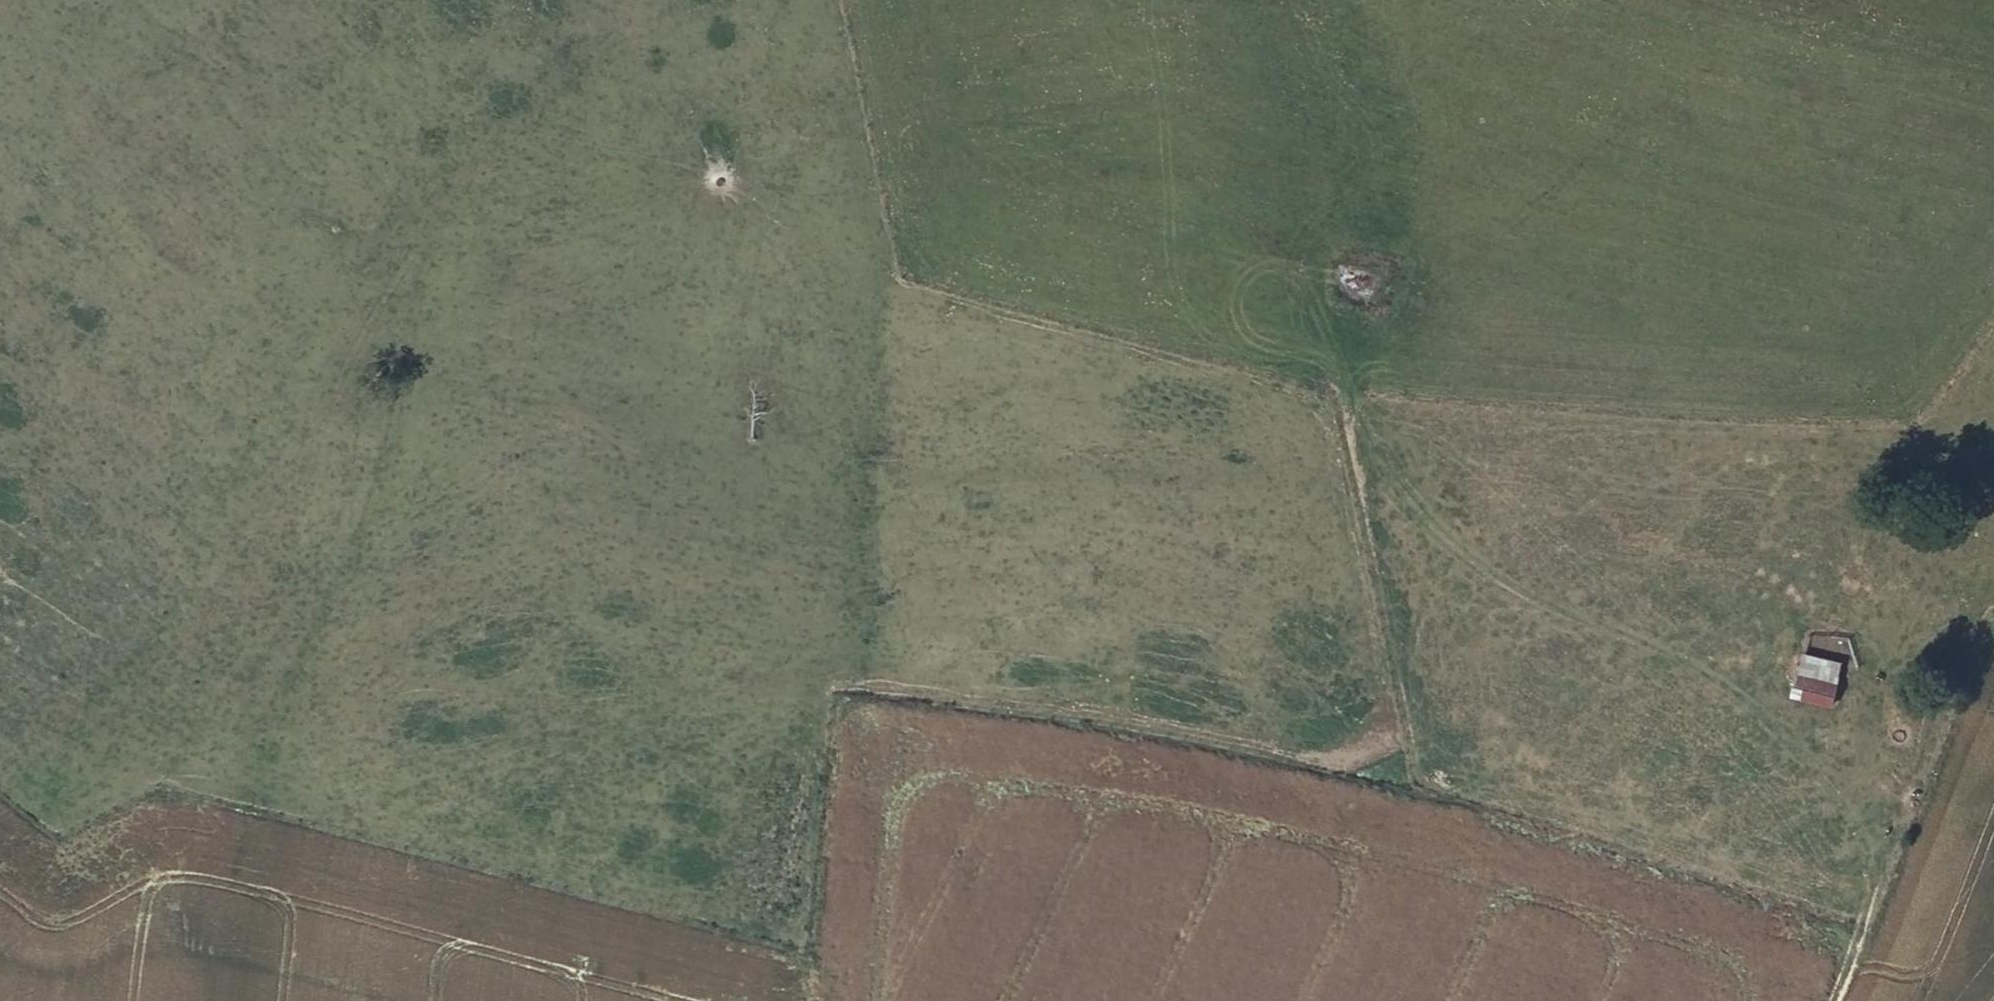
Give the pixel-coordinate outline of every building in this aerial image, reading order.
[(1836,705),(1843,656),(1800,651),(1793,699),(1836,705)]
